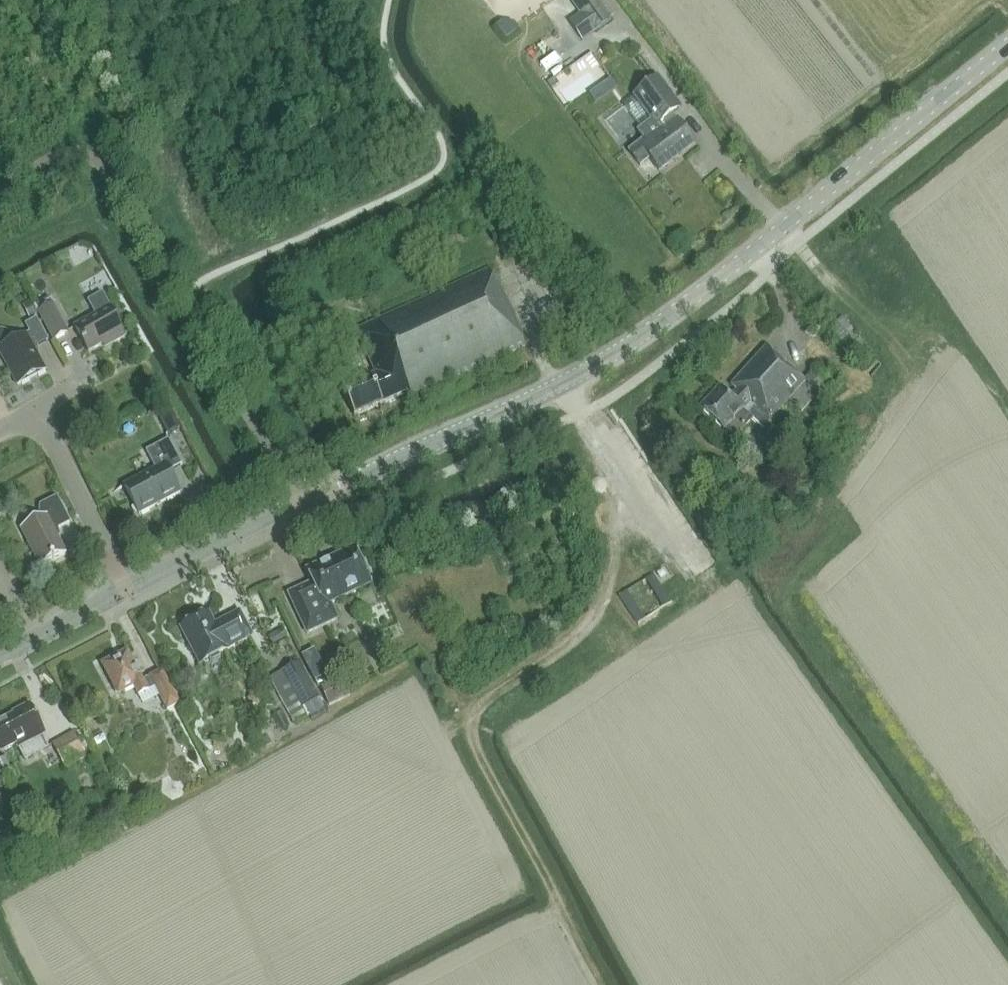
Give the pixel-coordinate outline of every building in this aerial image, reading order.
[(599,0),(574,0),(571,2),(580,14),(569,22),(582,41),(613,19),(599,0)] [(650,159),(659,171),(695,144),(678,122),(677,123),(671,115),(681,108),(658,78),(634,96),(635,97),(624,106),(641,129),(638,132),(644,140),(629,152),(640,167),(650,159)] [(355,417),(406,394),(409,399),(526,347),(490,269),(356,331),(376,375),(342,390),(355,417)] [(112,340),(114,344),(126,337),(103,295),(89,303),(96,317),(75,328),(82,341),(81,341),(83,344),(84,344),(88,353),(112,340)] [(68,333),(53,305),(49,298),(35,306),(39,313),(54,341),(68,333)] [(22,307),(30,319),(39,314),(31,301),(22,307)] [(851,354),(864,344),(842,316),(829,329),(851,354)] [(10,335),(2,333),(0,333),(0,352),(18,386),(46,371),(34,349),(48,341),(37,320),(26,325),(31,334),(14,343),(10,335)] [(725,430),(735,439),(752,420),(747,415),(755,407),(770,421),(789,401),(802,412),(817,394),(821,398),(833,386),(813,367),(801,379),(766,347),(725,394),(720,389),(701,409),(724,430),(725,430)] [(172,430),(182,424),(170,403),(159,409),(172,430)] [(169,472),(183,465),(169,439),(145,451),(154,470),(124,485),(140,515),(180,493),(169,472)] [(54,531),(70,523),(57,498),(40,507),(40,520),(22,530),(41,568),(52,562),(54,563),(55,561),(66,555),(54,531)] [(330,604),(371,585),(354,549),(307,571),(313,583),(289,595),(307,634),(338,620),(330,604)] [(200,665),(252,638),(238,613),(215,625),(210,615),(181,630),(200,665)] [(271,646),(274,645),(287,638),(282,629),(267,637),(271,646)] [(156,688),(168,710),(180,703),(162,671),(144,681),(137,669),(136,669),(128,654),(105,666),(114,684),(112,685),(116,693),(118,692),(119,694),(134,686),(139,697),(156,688)] [(322,698),(305,671),(300,662),(269,680),(295,724),(324,707),(320,700),(322,698)] [(320,687),(330,707),(344,700),(335,680),(320,687)] [(248,700),(252,707),(260,706),(264,699),(260,693),(252,693),(248,700)] [(40,737),(46,734),(31,705),(0,721),(0,750),(2,753),(17,745),(19,748),(40,737)] [(273,718),(281,731),(290,726),(283,713),(273,718)] [(52,745),(66,770),(88,758),(84,751),(89,749),(80,732),(75,735),(74,733),(52,745)] [(97,745),(106,741),(101,732),(92,736),(97,745)] [(16,779),(5,757),(0,759),(0,777),(4,785),(16,779)]
